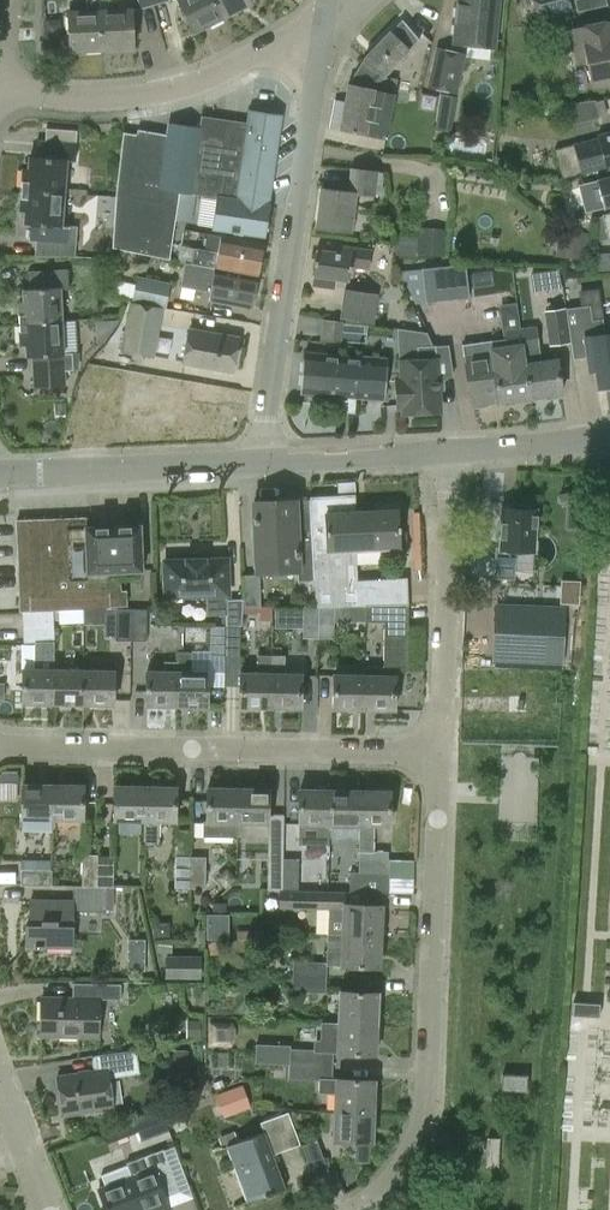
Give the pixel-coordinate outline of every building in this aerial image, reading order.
[(102,51),(99,0),(85,0),(85,11),(69,11),(71,52),(102,51)] [(102,51),(132,49),(131,9),(113,10),(112,0),(99,0),(102,51)] [(153,0),(137,0),(139,8),(154,4),(153,0)] [(214,0),(179,0),(195,32),(223,18),(214,0)] [(223,18),(251,4),(249,0),(214,0),(223,18)] [(454,42),(494,46),(498,0),(459,0),(454,42)] [(577,11),(607,5),(605,0),(574,0),(577,11)] [(44,20),(45,36),(62,36),(61,26),(54,19),(44,20)] [(609,82),(609,19),(573,27),(580,63),(588,62),(593,85),(609,82)] [(420,39),(402,20),(391,33),(390,32),(362,61),(348,82),(341,130),(385,139),(394,94),(371,88),(420,39)] [(458,92),(466,53),(435,47),(427,85),(458,92)] [(509,109),(522,110),(524,95),(510,94),(509,109)] [(217,196),(267,202),(280,114),(250,110),(248,122),(202,115),(200,127),(168,123),(167,134),(137,129),(137,134),(123,132),(116,196),(113,247),(170,258),(176,219),(179,192),(195,194),(217,196)] [(45,141),(37,140),(35,156),(29,156),(28,168),(22,168),(21,189),(63,192),(66,159),(75,160),(77,143),(76,143),(77,131),(46,128),(45,141)] [(573,145),(555,150),(562,178),(569,176),(569,177),(606,167),(606,169),(609,168),(609,132),(597,135),(598,138),(573,145)] [(494,157),(492,167),(505,169),(506,159),(494,157)] [(351,232),(355,194),(375,196),(378,170),(349,167),(347,190),(322,187),(317,228),(351,232)] [(595,177),(602,205),(609,203),(609,173),(595,177)] [(63,192),(21,189),(19,211),(25,211),(24,224),(29,224),(28,239),(35,239),(34,256),(74,256),(77,226),(61,225),(63,192)] [(267,202),(217,196),(213,228),(265,235),(269,204),(267,202)] [(596,243),(609,239),(603,216),(596,218),(596,243)] [(555,254),(583,258),(587,232),(558,228),(555,254)] [(417,254),(418,236),(396,235),(395,253),(417,254)] [(180,245),(176,261),(257,275),(263,245),(222,236),(218,252),(193,247),(193,248),(180,245)] [(371,249),(341,245),(340,253),(317,249),(313,275),(314,275),(313,285),(334,288),(336,278),(349,280),(351,265),(369,267),(371,249)] [(257,275),(176,261),(185,263),(181,286),(210,291),(209,297),(251,306),(257,275)] [(425,303),(468,297),(464,263),(421,269),(425,303)] [(18,303),(19,324),(61,322),(59,288),(68,288),(67,268),(26,271),(28,290),(22,290),(23,303),(18,303)] [(557,270),(531,274),(534,291),(560,287),(557,270)] [(170,282),(137,276),(135,284),(111,279),(111,297),(131,300),(131,301),(165,308),(170,282)] [(344,288),(339,317),(373,323),(378,293),(344,288)] [(152,355),(161,307),(130,302),(121,349),(152,355)] [(404,312),(407,319),(417,315),(413,305),(406,308),(404,312)] [(548,345),(569,342),(565,308),(543,311),(545,325),(548,344),(548,345)] [(605,353),(585,356),(588,371),(594,370),(597,387),(609,385),(609,312),(599,314),(605,353)] [(342,320),(321,319),(320,339),(341,341),(342,320)] [(119,320),(98,320),(98,342),(104,342),(119,320)] [(61,322),(19,324),(20,345),(25,345),(26,357),(31,357),(33,387),(66,385),(65,370),(73,369),(73,352),(62,352),(61,322)] [(520,327),(523,347),(536,346),(534,327),(534,325),(520,327)] [(526,375),(520,327),(504,329),(506,338),(461,345),(464,366),(469,404),(529,396),(526,375)] [(396,381),(397,403),(397,405),(403,404),(403,413),(438,411),(434,344),(433,344),(428,332),(398,328),(401,379),(395,380),(395,381),(396,381)] [(231,371),(236,338),(188,329),(182,363),(231,371)] [(303,352),(300,393),(382,399),(386,347),(359,345),(358,356),(303,352)] [(538,361),(536,346),(523,347),(529,396),(548,394),(548,398),(561,397),(560,392),(562,392),(557,358),(538,361)] [(365,604),(365,605),(407,604),(408,604),(406,577),(374,579),(374,584),(354,584),(352,549),(408,547),(407,530),(399,530),(398,509),(395,509),(395,506),(392,503),(376,503),(373,507),(373,510),(353,511),(352,496),(310,498),(314,580),(315,606),(318,606),(334,606),(334,605),(355,604),(358,604),(365,604)] [(314,580),(310,498),(295,498),(254,501),(258,574),(243,575),(243,605),(260,606),(259,574),(296,572),(297,581),(314,580)] [(513,576),(514,548),(534,549),(535,509),(501,508),(500,548),(497,548),(496,576),(513,576)] [(86,527),(86,516),(85,516),(85,517),(17,520),(17,540),(19,611),(84,609),(84,620),(101,619),(101,608),(110,608),(108,572),(142,570),(140,525),(86,527)] [(207,614),(227,614),(227,597),(226,560),(204,560),(204,559),(188,559),(188,561),(165,561),(165,597),(189,597),(189,595),(207,594),(207,614)] [(227,597),(227,614),(227,624),(241,624),(243,598),(227,597)] [(407,622),(407,604),(365,605),(365,621),(384,622),(382,666),(364,666),(364,675),(363,709),(393,710),(394,675),(407,675),(407,622)] [(302,655),(317,655),(317,638),(318,606),(315,606),(302,605),(302,655)] [(274,627),(283,627),(283,606),(275,606),(274,627)] [(333,638),(333,621),(334,606),(318,606),(318,626),(317,638),(333,638)] [(496,607),(495,625),(494,658),(561,661),(563,609),(496,607)] [(114,640),(130,640),(130,608),(115,608),(114,640)] [(130,608),(130,640),(146,641),(146,608),(130,608)] [(272,609),(261,609),(261,621),(272,621),(272,609)] [(52,610),(29,611),(21,612),(22,627),(53,624),(52,610)] [(53,624),(22,627),(23,642),(54,641),(53,624)] [(208,656),(223,656),(223,624),(208,624),(208,656)] [(223,624),(223,656),(239,657),(239,625),(223,624)] [(206,682),(222,683),(223,656),(208,656),(207,656),(206,670),(191,670),(191,651),(176,651),(176,661),(175,705),(205,705),(206,682)] [(239,707),(269,707),(270,655),(257,655),(256,672),(239,671),(240,657),(239,657),(223,656),(222,683),(222,685),(239,686),(239,707)] [(284,655),(270,655),(269,707),(300,707),(300,672),(284,672),(284,655)] [(175,705),(176,661),(163,661),(163,669),(146,669),(145,704),(175,705)] [(21,701),(52,702),(52,667),(21,666),(21,701)] [(364,675),(364,666),(363,666),(363,674),(333,673),(332,708),(363,709),(364,675)] [(52,667),(52,702),(81,703),(82,668),(52,667)] [(112,668),(82,668),(81,703),(112,703),(112,668)] [(0,775),(0,784),(19,785),(19,775),(0,775)] [(52,783),(22,783),(21,831),(51,831),(51,817),(52,783)] [(82,784),(52,783),(51,817),(51,831),(52,829),(81,829),(82,784)] [(143,819),(144,785),(113,785),(112,819),(143,819)] [(175,786),(144,785),(143,819),(144,819),(143,844),(159,844),(159,820),(175,820),(175,786)] [(236,836),(237,836),(238,787),(208,787),(207,820),(202,820),(202,836),(236,837),(236,836)] [(237,836),(267,836),(268,787),(238,787),(237,836)] [(298,823),(329,823),(330,789),(299,788),(298,823)] [(359,824),(359,789),(330,789),(329,823),(330,823),(330,838),(359,838),(359,824)] [(358,850),(358,871),(358,876),(388,876),(389,861),(387,861),(387,851),(374,851),(375,824),(389,824),(390,790),(359,789),(359,824),(359,838),(359,850),(358,850)] [(173,888),(189,888),(190,856),(191,830),(173,830),(173,856),(174,857),(173,888)] [(81,885),(97,886),(97,854),(81,854),(81,885)] [(97,886),(112,886),(112,854),(97,854),(97,886)] [(190,856),(189,888),(205,889),(205,856),(190,856)] [(266,890),(279,890),(282,890),(282,858),(268,858),(267,858),(266,890)] [(295,890),(299,890),(299,858),(283,858),(282,858),(282,890),(295,890)] [(21,885),(51,885),(51,860),(21,859),(21,885)] [(358,876),(358,871),(349,871),(348,891),(357,891),(388,892),(388,876),(358,876)] [(112,886),(97,886),(81,885),(81,886),(73,886),(72,900),(28,899),(28,924),(24,924),(24,947),(71,948),(72,911),(105,911),(105,886),(112,886)] [(310,890),(299,890),(295,890),(282,890),(279,890),(279,905),(327,907),(326,934),(327,934),(380,936),(381,903),(347,902),(347,891),(310,890)] [(225,904),(213,904),(213,916),(225,916),(225,904)] [(167,938),(167,928),(161,923),(152,923),(152,938),(167,938)] [(238,943),(252,943),(252,932),(238,932),(238,943)] [(378,966),(380,936),(327,934),(325,962),(292,961),(291,976),(325,977),(326,965),(341,965),(341,964),(378,966)] [(145,970),(145,960),(127,959),(127,970),(145,970)] [(168,961),(167,978),(203,978),(203,962),(168,961)] [(325,977),(291,976),(291,991),(325,993),(325,977)] [(98,1038),(99,999),(120,999),(120,984),(72,983),(71,997),(40,996),(39,1036),(98,1038)] [(340,990),(338,1022),(376,1023),(378,992),(340,990)] [(599,1003),(572,1001),(572,1015),(598,1017),(599,1003)] [(201,1020),(185,1019),(185,1037),(200,1037),(201,1020)] [(338,1022),(321,1021),(320,1039),(314,1039),(313,1049),(289,1048),(288,1064),(332,1066),(332,1052),(375,1054),(376,1023),(338,1022)] [(230,1023),(211,1023),(211,1045),(230,1045),(234,1039),(234,1030),(230,1023)] [(113,1108),(108,1078),(139,1073),(136,1049),(94,1055),(97,1069),(56,1075),(62,1116),(113,1108)] [(169,1050),(168,1065),(187,1066),(188,1051),(169,1050)] [(336,1093),(335,1109),(372,1110),(374,1079),(336,1077),(336,1078),(331,1078),(332,1066),(288,1064),(287,1078),(318,1080),(317,1092),(336,1093)] [(526,1090),(527,1075),(502,1074),(501,1089),(526,1090)] [(242,1085),(214,1095),(222,1116),(250,1106),(242,1085)] [(179,1104),(164,1109),(168,1121),(183,1115),(179,1104)] [(372,1110),(335,1109),(334,1139),(371,1141),(372,1110)] [(149,1114),(142,1117),(150,1139),(169,1132),(160,1110),(149,1114)] [(285,1186),(273,1154),(300,1144),(287,1111),(259,1122),(263,1131),(226,1146),(247,1200),(285,1186)] [(221,1146),(237,1141),(234,1131),(218,1137),(221,1146)] [(504,1132),(482,1134),(481,1170),(502,1171),(504,1132)] [(317,1140),(302,1145),(314,1177),(328,1171),(317,1140)] [(177,1191),(161,1149),(124,1163),(125,1165),(99,1175),(103,1185),(96,1187),(105,1209),(163,1209),(167,1208),(163,1197),(177,1191)]
